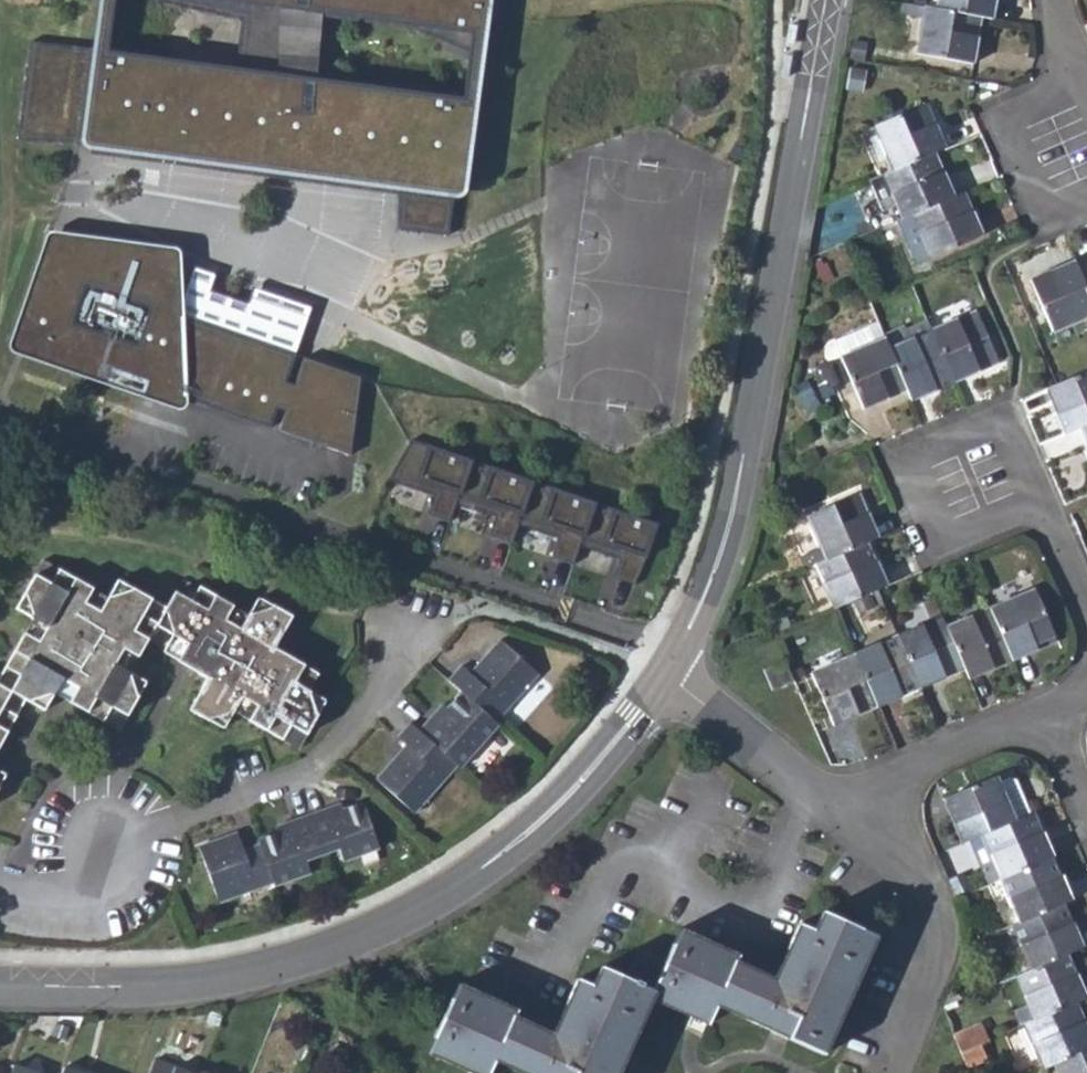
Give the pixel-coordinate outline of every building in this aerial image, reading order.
[(461,197),(465,193),(488,24),(505,15),(507,0),(152,0),(154,0),(244,4),(235,69),(108,52),(115,0),(99,0),(92,48),(31,40),(18,141),(79,143),(86,150),(400,192),(398,228),(448,235),(453,198),(461,197)] [(936,8),(980,16),(991,18),(994,0),(937,0),(936,8)] [(971,63),(980,16),(936,8),(925,6),(917,53),(971,63)] [(874,127),(892,170),(935,151),(945,146),(926,104),(874,127)] [(955,197),(935,151),(892,170),(882,174),(895,206),(901,220),(911,216),(955,197)] [(866,182),(879,212),(895,206),(882,174),(866,182)] [(964,192),(955,197),(911,216),(929,257),(930,258),(982,234),(964,192)] [(897,222),(915,263),(929,257),(911,216),(901,220),(897,222)] [(188,399),(270,427),(277,409),(286,381),(295,356),(183,318),(180,252),(177,249),(175,248),(55,232),(50,232),(46,235),(8,346),(10,351),(13,354),(178,410),(183,409),(185,407),(188,399)] [(1074,261),(1086,292),(1086,255),(1074,261)] [(1086,315),(1086,292),(1074,261),(1030,280),(1052,330),(1086,315)] [(971,296),(936,313),(940,322),(976,304),(971,296)] [(976,311),(931,329),(954,382),(998,363),(976,311)] [(911,399),(954,382),(931,329),(927,319),(907,328),(905,325),(883,334),(885,338),(906,389),(911,399)] [(863,407),(906,389),(885,338),(842,357),(863,407)] [(279,431),(350,456),(360,377),(305,358),(295,384),(285,412),(279,431)] [(1080,426),(1086,423),(1086,372),(1057,385),(1045,389),(1064,433),(1080,426)] [(295,384),(286,381),(277,409),(285,412),(295,384)] [(636,586),(657,524),(411,439),(387,480),(434,496),(428,515),(450,522),(456,504),(495,517),(489,536),(512,544),(518,525),(558,539),(551,557),(573,565),(579,546),(619,559),(613,578),(636,586)] [(808,567),(814,564),(867,541),(877,537),(858,494),(807,516),(820,548),(803,555),(808,567)] [(886,586),(867,541),(814,564),(834,609),(877,590),(886,586)] [(25,699),(44,709),(54,691),(61,679),(75,687),(69,699),(119,728),(146,681),(128,671),(114,663),(122,649),(136,657),(150,634),(155,623),(173,634),(192,601),(175,591),(166,608),(117,579),(107,597),(100,610),(85,601),(91,588),(42,560),(15,607),(32,617),(46,625),(38,640),(24,632),(0,673),(0,743),(25,699)] [(163,652),(177,660),(188,641),(195,645),(203,630),(196,626),(214,594),(200,586),(192,601),(173,634),(163,652)] [(85,601),(100,610),(107,597),(91,588),(85,601)] [(1034,590),(991,609),(1012,659),(1055,640),(1034,590)] [(233,605),(214,594),(196,626),(203,630),(195,645),(188,641),(177,660),(207,677),(189,708),(209,720),(211,718),(232,713),(241,697),(255,706),(248,720),(296,747),(324,700),(308,690),(293,681),(303,663),(273,646),(291,615),(272,605),(247,614),(239,627),(225,619),(233,605)] [(257,597),(247,614),(272,605),(257,597)] [(991,609),(946,628),(964,668),(968,678),(1012,659),(991,609)] [(24,632),(38,640),(46,625),(32,617),(24,632)] [(919,687),(964,668),(946,628),(941,617),(897,636),(919,687)] [(875,706),(919,687),(897,636),(853,655),(875,706)] [(500,639),(469,673),(462,667),(449,679),(461,691),(447,707),(435,720),(430,716),(417,729),(410,723),(397,737),(404,744),(374,778),(410,811),(454,763),(458,767),(498,724),(494,720),(537,674),(500,639)] [(114,663),(128,671),(136,657),(122,649),(114,663)] [(832,724),(875,706),(853,655),(811,673),(832,724)] [(293,681),(308,690),(318,673),(303,663),(293,681)] [(54,691),(69,699),(75,687),(61,679),(54,691)] [(232,713),(248,720),(255,706),(241,697),(232,713)] [(430,716),(435,720),(447,707),(442,702),(430,716)] [(209,720),(224,728),(232,713),(211,718),(209,720)] [(962,842),(983,833),(1028,813),(1014,779),(1007,776),(995,781),(993,775),(943,798),(962,842)] [(323,807),(326,814),(344,807),(342,800),(323,807)] [(234,831),(195,845),(216,901),(271,882),(273,885),(306,873),(303,862),(337,849),(341,861),(377,847),(360,801),(344,807),(326,814),(323,807),(288,821),(290,826),(275,833),(255,840),(257,844),(241,850),(234,831)] [(983,833),(987,843),(1002,877),(1052,856),(1032,811),(1028,813),(983,833)] [(272,826),(275,833),(290,826),(288,821),(272,826)] [(975,849),(989,882),(1002,877),(987,843),(975,849)] [(1071,899),(1052,856),(1002,877),(1020,922),(1064,903),(1071,899)] [(1012,925),(1031,969),(1067,953),(1083,947),(1064,903),(1020,922),(1012,925)] [(430,1050),(479,1072),(486,1072),(494,1056),(532,1072),(613,1072),(649,997),(706,1022),(714,1003),(787,1033),(787,1035),(823,1050),(873,936),(822,914),(813,931),(799,925),(774,979),(733,960),(735,956),(680,931),(665,962),(638,949),(625,978),(600,967),(592,985),(577,980),(552,1035),(512,1016),(514,1011),(459,985),(430,1050)] [(1015,975),(1035,1020),(1076,1002),(1086,998),(1067,953),(1031,969),(1015,975)] [(1076,1002),(1035,1020),(1024,1025),(1043,1067),(1054,1063),(1086,1048),(1086,1027),(1076,1002)] [(984,1022),(955,1034),(961,1052),(982,1043),(992,1039),(984,1022)] [(988,1058),(982,1043),(961,1052),(968,1067),(988,1058)] [(1054,1063),(1058,1072),(1086,1072),(1086,1048),(1054,1063)] [(149,1072),(191,1072),(154,1059),(149,1072)] [(13,1064),(9,1072),(37,1072),(13,1064)]
